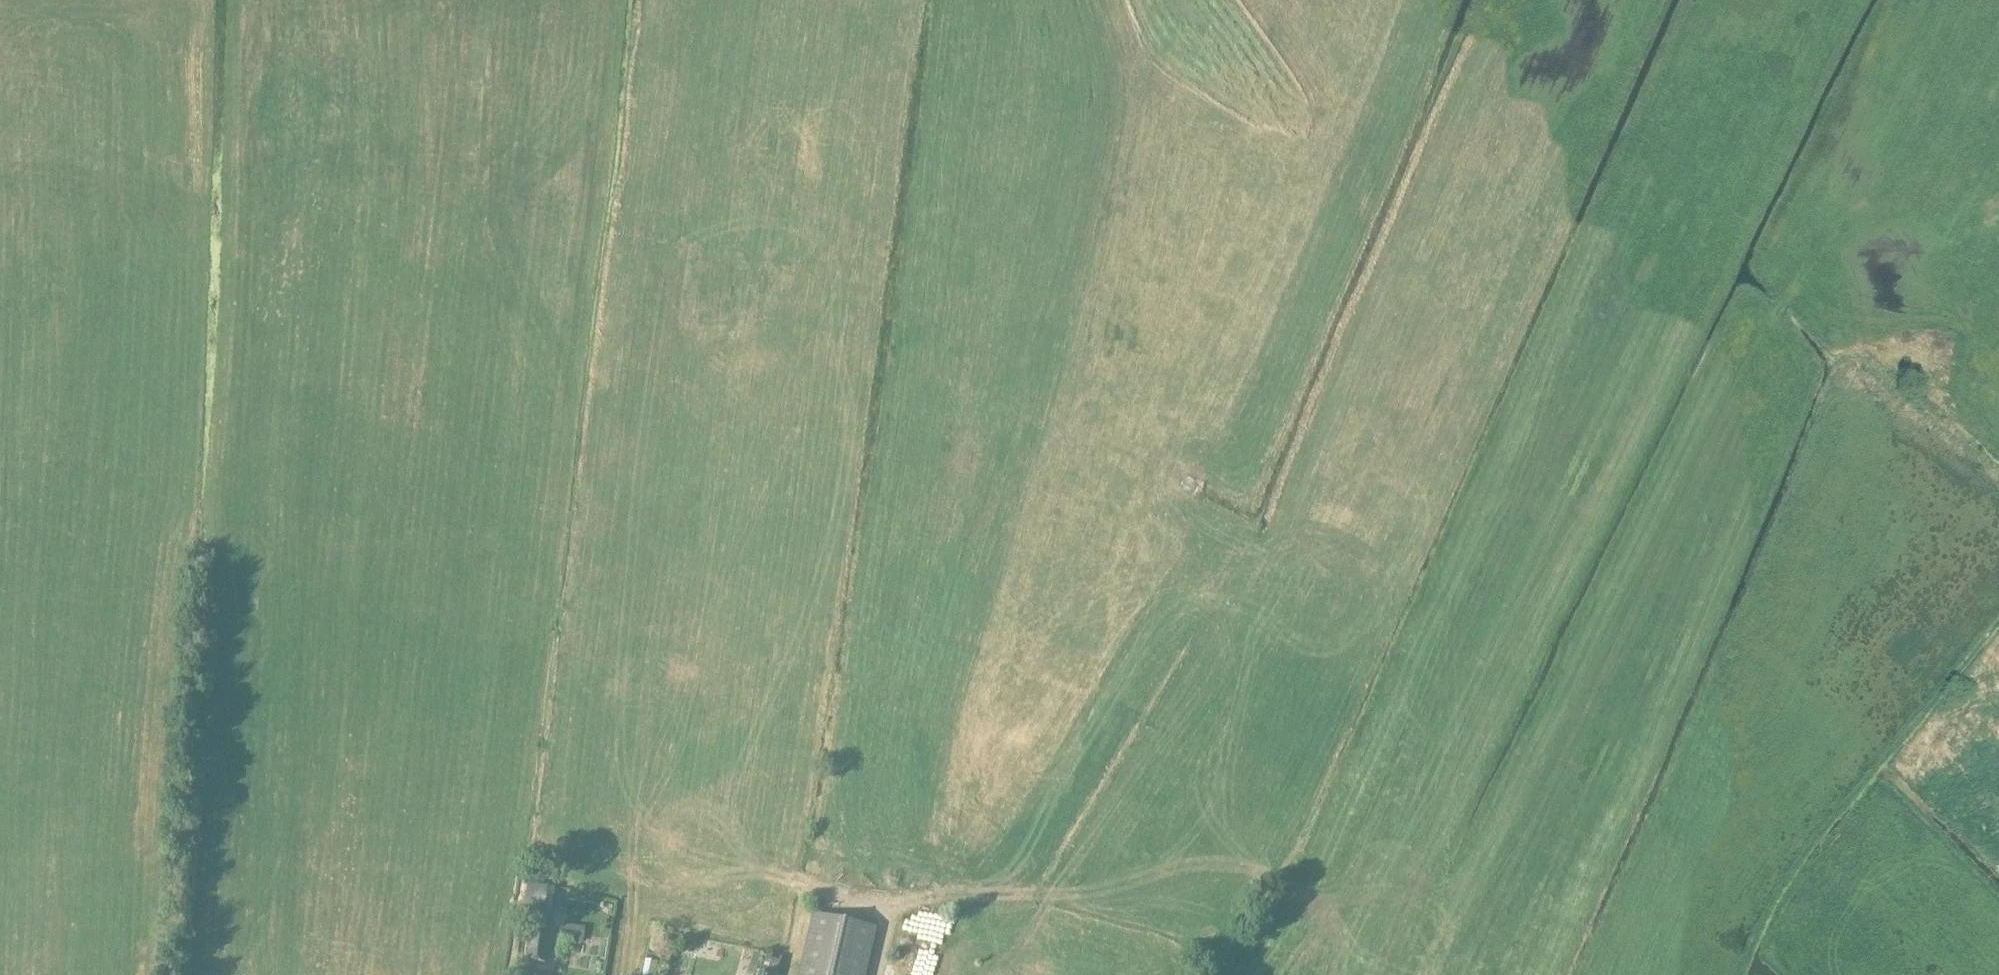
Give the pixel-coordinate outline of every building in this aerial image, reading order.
[(958,905),(904,902),(900,974),(954,974),(958,905)] [(876,931),(813,916),(800,974),(866,974),(876,931)] [(577,934),(555,930),(553,942),(575,945),(577,934)]
